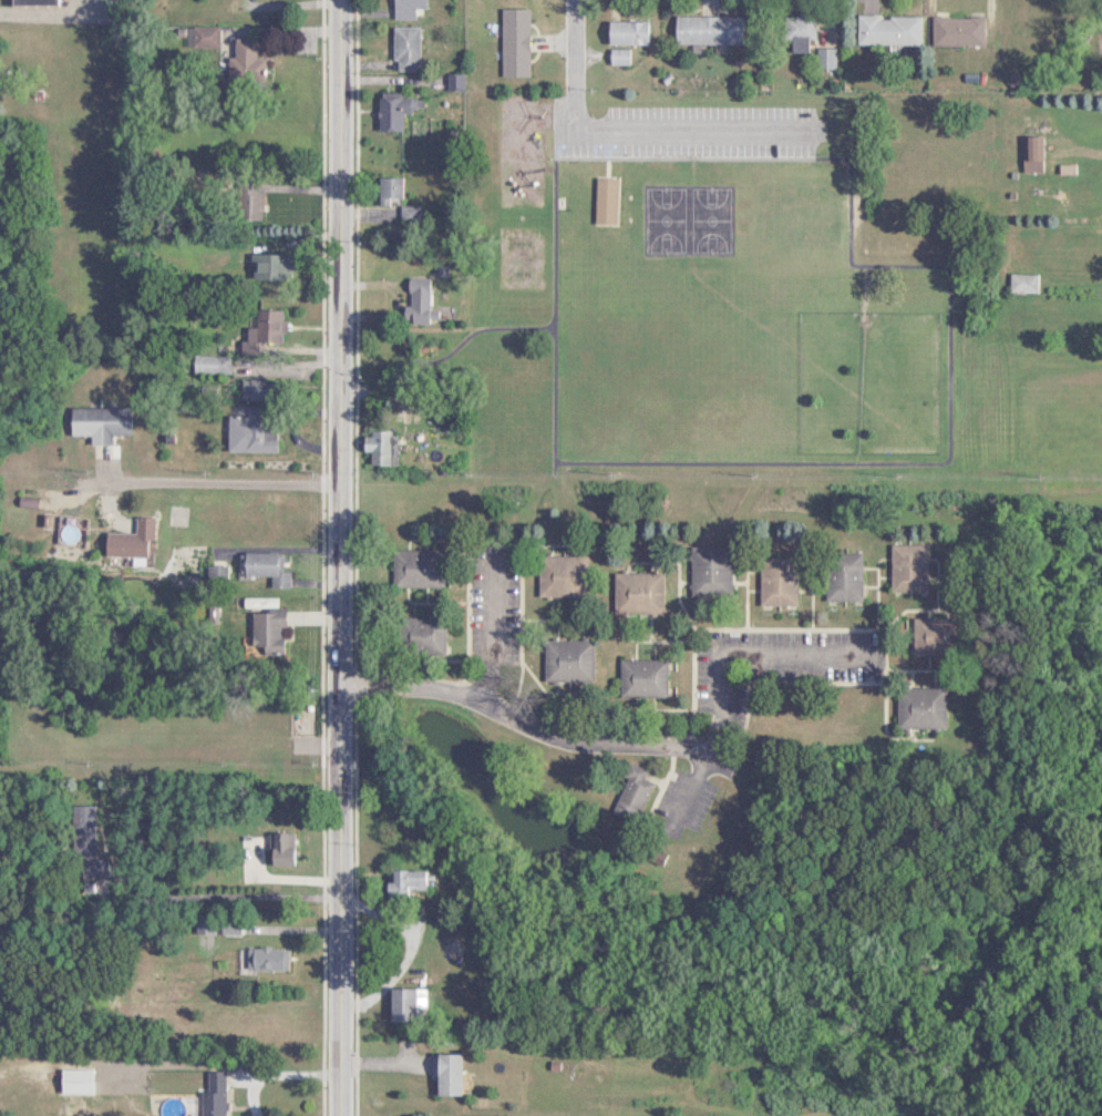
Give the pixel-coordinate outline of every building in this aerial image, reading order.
[(411,19),(411,8),(420,8),(420,0),(389,0),(389,19),(411,19)] [(524,9),(496,9),(497,76),(524,75),(524,9)] [(918,15),(853,15),(853,45),(918,45),(918,15)] [(670,44),(738,44),(738,16),(670,16),(670,44)] [(781,39),(811,39),(811,16),(781,16),(781,39)] [(929,45),(981,45),(981,16),(929,16),(929,45)] [(642,22),(602,22),(602,45),(642,45),(642,22)] [(197,28),(199,46),(214,44),(212,26),(197,28)] [(414,26),(387,26),(387,70),(414,70),(414,26)] [(223,83),(259,85),(261,37),(225,36),(223,83)] [(814,49),(815,67),(830,67),(830,48),(814,49)] [(396,110),(416,110),(416,93),(372,93),(372,131),(396,131),(396,110)] [(372,205),(395,205),(395,177),(372,177),(372,205)] [(612,224),(612,178),(590,178),(590,224),(612,224)] [(231,220),(256,220),(256,182),(231,182),(231,220)] [(282,254),(246,254),(246,278),(282,278),(282,254)] [(1006,293),(1033,293),(1033,273),(1006,273),(1006,293)] [(277,341),(277,309),(250,309),(250,327),(234,327),(234,354),(254,354),(254,341),(277,341)] [(188,374),(225,374),(225,355),(188,355),(188,374)] [(238,400),(265,400),(265,380),(238,380),(238,400)] [(271,452),(271,407),(239,407),(239,415),(223,415),(223,452),(271,452)] [(125,408),(66,408),(66,435),(85,435),(85,445),(107,445),(107,435),(125,435),(125,408)] [(392,464),(392,431),(357,431),(357,452),(365,452),(365,464),(392,464)] [(149,517),(130,517),(130,532),(98,533),(98,557),(149,556),(149,517)] [(924,543),(886,543),(886,592),(924,592),(924,543)] [(686,546),(686,597),(726,597),(727,547),(686,546)] [(388,550),(388,587),(435,587),(435,550),(388,550)] [(286,571),(277,571),(277,551),(235,551),(235,575),(266,575),(266,587),(286,587),(286,571)] [(858,601),(858,553),(821,553),(821,601),(858,601)] [(584,597),(584,555),(533,555),(533,597),(584,597)] [(755,558),(755,606),(792,606),(792,558),(755,558)] [(658,572),(610,572),(610,614),(658,614),(658,572)] [(249,610),(249,655),(280,655),(281,610),(249,610)] [(440,617),(395,617),(395,654),(440,654),(440,617)] [(908,654),(959,654),(959,618),(908,618),(908,654)] [(589,640),(540,640),(539,682),(589,683),(589,640)] [(663,659),(615,659),(615,697),(663,697),(663,659)] [(892,728),(941,728),(941,688),(892,688),(892,728)] [(604,811),(630,823),(649,783),(639,779),(643,770),(627,763),(604,811)] [(91,858),(91,806),(69,806),(69,878),(105,878),(105,858),(91,858)] [(639,856),(655,865),(660,855),(645,846),(639,856)] [(421,870),(382,869),(381,894),(420,895),(421,870)] [(208,914),(191,914),(191,934),(208,934),(208,914)] [(234,934),(234,924),(215,924),(215,934),(234,934)] [(282,970),(282,948),(241,948),(241,970),(282,970)] [(383,1020),(421,1020),(421,988),(383,988),(383,1020)] [(427,1053),(427,1095),(455,1095),(455,1053),(427,1053)] [(220,1071),(197,1071),(197,1115),(220,1115),(220,1071)]
